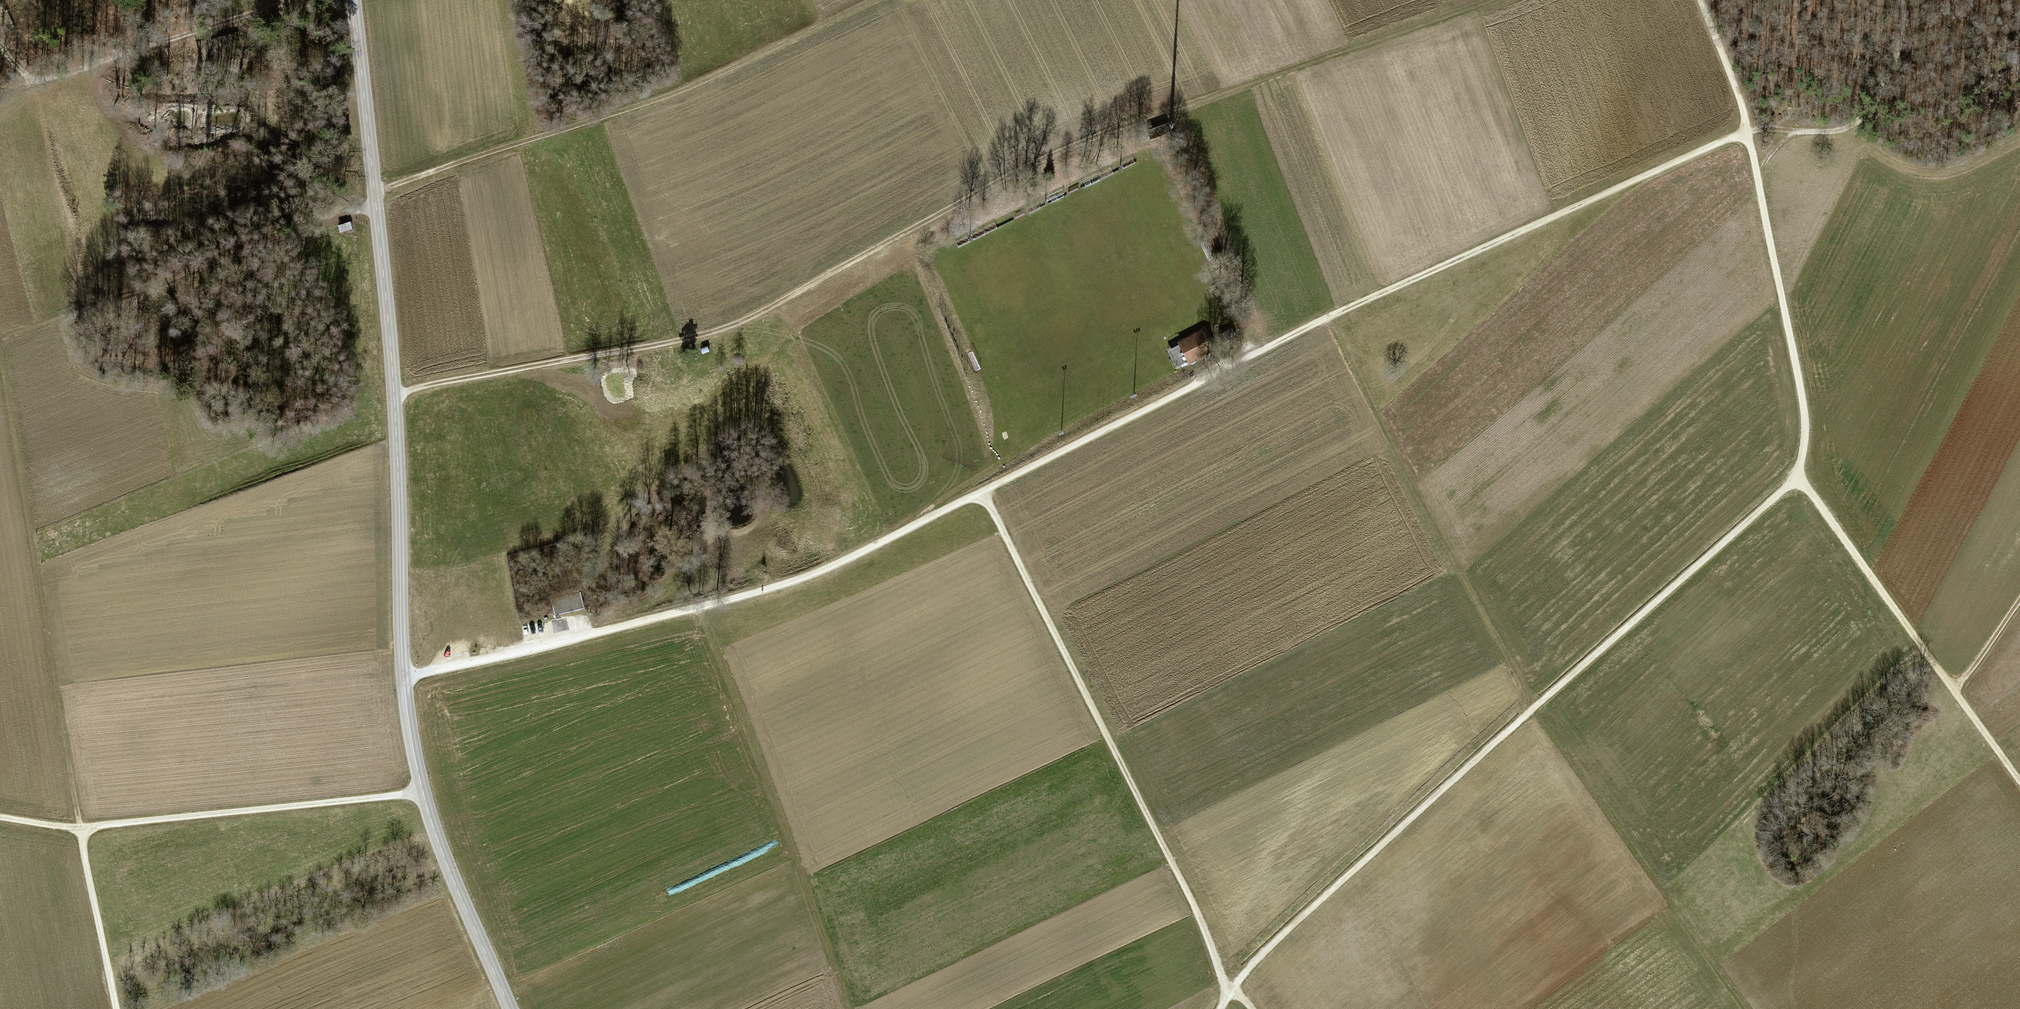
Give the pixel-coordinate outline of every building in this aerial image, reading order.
[(1165,124),(1147,130),(1150,139),(1168,133),(1165,124)] [(1236,335),(1232,328),(1219,335),(1222,342),(1236,335)] [(1203,330),(1178,343),(1181,348),(1189,363),(1214,350),(1203,330)] [(1181,367),(1189,363),(1181,348),(1173,352),(1181,367)] [(580,592),(551,600),(555,615),(584,608),(580,592)]
